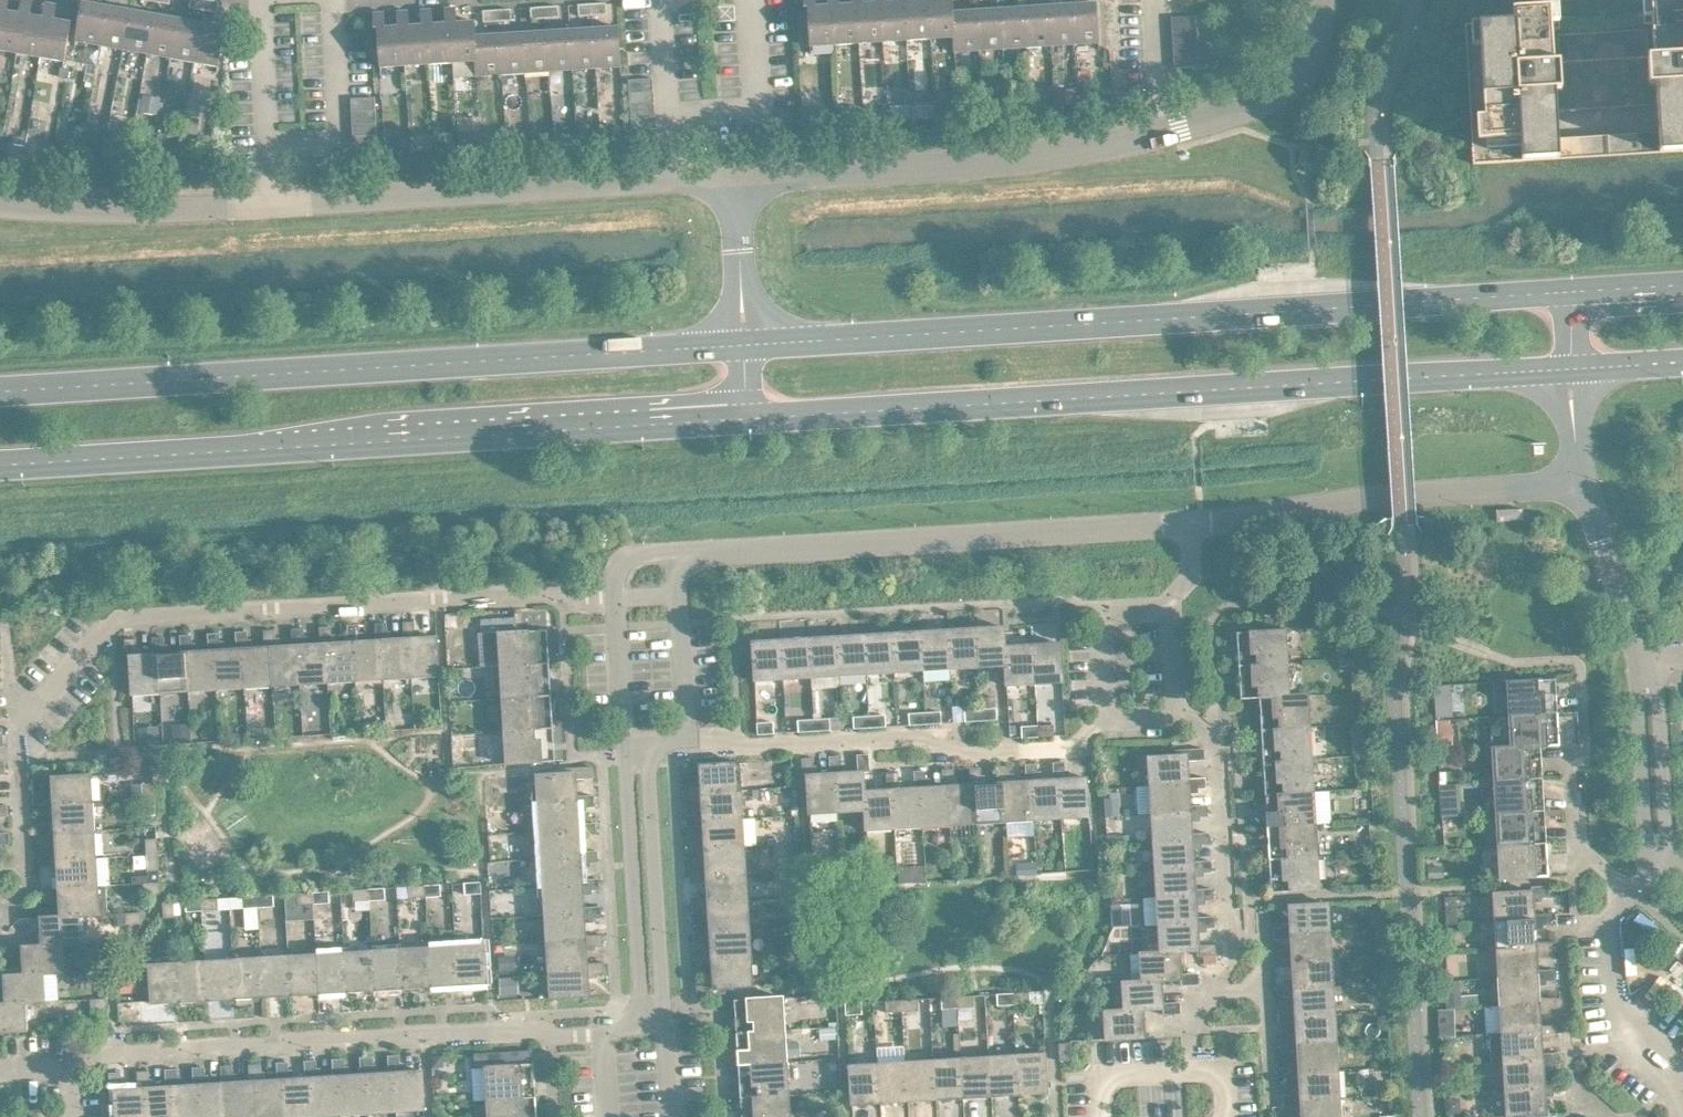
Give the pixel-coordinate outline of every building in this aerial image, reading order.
[(19,49),(26,9),(22,9),(9,6),(10,0),(0,0),(0,5),(3,5),(0,20),(0,45),(19,49)] [(43,53),(50,14),(45,13),(33,11),(35,0),(23,0),(22,9),(26,9),(19,49),(43,53)] [(43,53),(67,57),(74,18),(56,15),(59,0),(58,0),(48,0),(45,13),(50,14),(43,53)] [(102,41),(109,1),(102,0),(85,0),(78,37),(102,41)] [(206,6),(219,8),(221,0),(207,0),(206,6)] [(595,0),(593,0),(581,1),(582,12),(595,11),(595,0)] [(595,11),(609,10),(609,0),(595,0),(595,11)] [(837,41),(835,1),(831,1),(818,2),(818,0),(807,0),(807,3),(811,3),(813,43),(837,41)] [(861,40),(859,0),(847,0),(842,0),(831,0),(831,1),(835,1),(837,41),(861,40)] [(885,38),(883,0),(859,0),(861,40),(885,38)] [(909,37),(907,0),(883,0),(885,38),(909,37)] [(933,35),(931,0),(907,0),(909,37),(933,35)] [(956,34),(957,34),(955,8),(956,8),(955,0),(931,0),(933,35),(956,34)] [(1074,0),(1051,2),(1053,42),(1077,41),(1074,0)] [(1074,0),(1077,41),(1101,39),(1099,0),(1081,0),(1074,0)] [(1640,76),(1652,75),(1652,82),(1658,81),(1661,129),(1662,149),(1682,148),(1682,0),(1646,0),(1647,21),(1655,21),(1657,53),(1651,54),(1639,54),(1640,76)] [(102,41),(126,45),(133,6),(109,1),(102,41)] [(561,2),(547,3),(548,14),(562,13),(561,2)] [(1051,2),(1027,3),(1029,44),(1053,42),(1051,2)] [(455,59),(478,57),(479,57),(477,32),(478,32),(477,17),(459,18),(458,3),(447,4),(448,19),(452,19),(455,59)] [(548,14),(547,3),(533,4),(534,15),(548,14)] [(1027,3),(1003,5),(1005,45),(1029,44),(1027,3)] [(1524,143),(1524,157),(1562,155),(1561,135),(1558,87),(1564,87),(1564,81),(1576,80),(1574,59),(1562,59),(1557,59),(1555,26),(1562,26),(1561,3),(1515,5),(1516,18),(1474,20),(1475,43),(1483,42),(1487,114),(1479,114),(1481,138),(1489,138),(1489,146),(1524,143)] [(431,60),(455,59),(452,19),(448,19),(435,20),(435,5),(423,6),(424,20),(428,20),(431,60)] [(513,5),(499,6),(500,17),(514,16),(513,5)] [(1003,5),(979,7),(981,47),(1005,45),(1003,5)] [(126,45),(149,49),(156,10),(133,6),(126,45)] [(500,17),(499,6),(486,7),(486,18),(500,17)] [(407,62),(431,60),(428,20),(424,20),(412,21),(411,7),(399,7),(400,22),(405,22),(407,62)] [(957,34),(956,34),(957,48),(981,47),(979,7),(956,8),(955,8),(957,34)] [(383,63),(407,62),(405,22),(400,22),(388,23),(387,8),(376,9),(377,24),(380,24),(383,63)] [(149,49),(173,53),(180,14),(156,10),(149,49)] [(1174,13),(1175,26),(1199,24),(1198,12),(1174,13)] [(173,53),(196,57),(203,18),(180,14),(173,53)] [(203,18),(196,57),(221,62),(228,22),(203,18)] [(621,22),(596,24),(599,64),(623,63),(621,22)] [(596,24),(572,26),(575,66),(599,64),(596,24)] [(1175,26),(1176,38),(1200,37),(1199,24),(1175,26)] [(572,26),(549,27),(551,67),(575,66),(572,26)] [(1562,59),(1574,59),(1639,54),(1651,54),(1650,26),(1560,32),(1562,59)] [(549,27),(525,29),(527,69),(551,67),(549,27)] [(525,29),(501,30),(503,70),(527,69),(525,29)] [(479,57),(478,57),(479,72),(503,70),(501,30),(478,32),(477,32),(479,57)] [(1176,38),(1176,51),(1201,49),(1200,37),(1176,38)] [(1201,49),(1176,51),(1177,64),(1202,62),(1201,49)] [(64,64),(63,73),(71,74),(73,65),(64,64)] [(88,70),(87,77),(96,79),(97,72),(88,70)] [(631,76),(632,89),(656,87),(655,74),(631,76)] [(1077,86),(1061,87),(1061,103),(1077,102),(1077,86)] [(632,89),(633,102),(657,100),(656,87),(632,89)] [(353,95),(354,107),(378,106),(378,93),(353,95)] [(141,95),(139,108),(163,112),(165,99),(141,95)] [(633,102),(634,114),(658,112),(657,100),(633,102)] [(913,101),(889,103),(890,114),(914,113),(913,101)] [(937,102),(915,103),(916,113),(937,111),(937,102)] [(354,107),(354,120),(379,119),(378,106),(354,107)] [(187,112),(184,128),(200,131),(203,115),(187,112)] [(658,112),(634,114),(635,127),(659,125),(658,112)] [(482,113),(458,114),(460,143),(483,142),(482,113)] [(113,115),(110,127),(127,130),(129,119),(113,115)] [(354,120),(355,132),(380,131),(379,119),(354,120)] [(380,131),(355,132),(356,145),(380,144),(380,131)] [(10,139),(7,157),(24,160),(28,134),(19,132),(17,140),(10,139)] [(73,133),(72,140),(79,141),(80,133),(73,133)] [(519,613),(500,614),(501,629),(519,628),(519,613)] [(1320,613),(1310,614),(1310,625),(1321,625),(1320,613)] [(1276,614),(1266,615),(1267,625),(1276,625),(1276,614)] [(405,618),(406,635),(411,635),(413,674),(442,672),(440,633),(418,634),(417,617),(405,618)] [(378,620),(379,637),(383,636),(385,676),(413,674),(411,635),(406,635),(390,636),(389,619),(378,620)] [(350,622),(351,638),(355,638),(358,677),(385,676),(383,636),(379,637),(362,638),(361,621),(350,622)] [(322,623),(323,640),(327,640),(330,679),(358,677),(355,638),(351,638),(334,639),(333,623),(322,623)] [(980,664),(1007,662),(1008,662),(1007,645),(1008,642),(1007,623),(978,624),(980,664)] [(294,625),(295,642),(300,641),(302,681),(330,679),(327,640),(323,640),(307,641),(306,624),(294,625)] [(952,666),(980,664),(978,624),(950,626),(952,666)] [(266,627),(267,643),(272,643),(274,682),(302,681),(300,641),(295,642),(279,643),(278,626),(266,627)] [(501,629),(503,662),(552,659),(550,626),(519,628),(501,629)] [(925,667),(952,666),(950,626),(922,628),(925,667)] [(1239,629),(1241,663),(1290,660),(1288,626),(1239,629)] [(238,628),(239,645),(244,645),(246,684),(274,682),(272,643),(267,643),(251,644),(250,628),(238,628)] [(897,669),(925,667),(922,628),(895,629),(897,669)] [(210,630),(211,647),(216,647),(219,686),(246,684),(244,645),(239,645),(223,646),(222,629),(210,630)] [(869,670),(897,669),(895,629),(867,631),(869,670)] [(182,632),(183,649),(188,648),(191,688),(219,686),(216,647),(211,647),(195,648),(194,631),(182,632)] [(841,672),(869,670),(867,631),(839,632),(841,672)] [(813,674),(841,672),(839,632),(811,634),(813,674)] [(155,633),(156,650),(161,650),(163,689),(191,688),(188,648),(183,649),(167,650),(166,633),(155,633)] [(161,650),(156,650),(139,651),(138,634),(127,635),(128,652),(132,652),(134,691),(163,689),(161,650)] [(786,675),(813,674),(811,634),(783,636),(786,675)] [(757,677),(786,675),(783,636),(755,637),(757,677)] [(1064,639),(1035,641),(1037,680),(1066,679),(1064,639)] [(1008,662),(1007,662),(1009,682),(1037,680),(1035,641),(1008,642),(1007,645),(1008,662)] [(503,662),(505,695),(554,692),(552,659),(503,662)] [(1243,696),(1262,695),(1262,694),(1292,692),(1290,660),(1241,663),(1243,696)] [(1510,678),(1512,712),(1560,709),(1558,676),(1510,678)] [(1262,694),(1262,695),(1264,727),(1312,724),(1310,690),(1292,692),(1262,694)] [(505,695),(507,727),(556,724),(554,692),(505,695)] [(997,692),(982,693),(983,704),(998,703),(997,692)] [(1454,699),(1437,700),(1438,716),(1455,715),(1454,699)] [(999,705),(983,706),(984,717),(1000,716),(999,705)] [(984,717),(983,706),(967,707),(968,718),(984,717)] [(943,708),(927,709),(928,720),(944,719),(943,708)] [(928,720),(927,709),(911,710),(912,721),(928,720)] [(1512,712),(1513,743),(1514,744),(1543,742),(1544,743),(1562,742),(1560,709),(1512,712)] [(888,711),(872,712),(872,723),(888,722),(888,711)] [(872,723),(872,712),(856,713),(856,724),(872,723)] [(824,715),(816,715),(817,727),(833,726),(832,714),(824,715)] [(817,727),(816,715),(800,716),(801,728),(817,727)] [(760,719),(760,730),(777,729),(776,718),(760,719)] [(193,720),(175,721),(176,740),(194,739),(193,720)] [(1056,721),(1040,722),(1040,733),(1057,732),(1056,721)] [(1454,721),(1438,721),(1440,745),(1455,744),(1454,721)] [(1040,733),(1040,722),(1024,723),(1024,734),(1040,733)] [(162,724),(138,724),(139,742),(162,741),(162,724)] [(556,724),(507,727),(509,761),(558,758),(556,724)] [(1264,727),(1266,759),(1314,756),(1312,724),(1264,727)] [(1495,744),(1497,778),(1545,775),(1544,743),(1543,742),(1514,744),(1513,743),(1495,744)] [(1151,753),(1152,782),(1192,780),(1192,775),(1190,758),(1207,756),(1207,745),(1189,746),(1190,751),(1151,753)] [(840,809),(867,807),(868,807),(867,788),(867,787),(866,768),(872,768),(871,751),(860,751),(861,768),(844,769),(843,752),(832,753),(833,770),(837,770),(840,809)] [(811,811),(840,809),(837,770),(833,770),(816,771),(815,754),(804,755),(805,772),(809,772),(811,811)] [(1266,759),(1268,791),(1316,789),(1314,756),(1266,759)] [(687,795),(704,794),(704,790),(743,787),(742,758),(702,761),(703,783),(687,784),(687,795)] [(1056,759),(1057,776),(1061,776),(1064,815),(1092,813),(1090,774),(1068,775),(1067,758),(1056,759)] [(1028,761),(1029,778),(1033,777),(1036,817),(1064,815),(1061,776),(1057,776),(1040,777),(1039,760),(1028,761)] [(1000,762),(1001,779),(1006,779),(1008,818),(1036,817),(1033,777),(1029,778),(1012,779),(1011,762),(1000,762)] [(539,771),(541,800),(580,797),(580,793),(579,775),(595,774),(595,763),(578,764),(578,769),(539,771)] [(972,764),(973,781),(978,781),(980,820),(1008,818),(1006,779),(1001,779),(985,780),(984,763),(972,764)] [(944,766),(945,783),(950,782),(952,822),(980,820),(978,781),(973,781),(957,782),(956,765),(944,766)] [(917,768),(918,784),(922,784),(925,824),(952,822),(950,782),(945,783),(929,784),(928,767),(917,768)] [(1460,768),(1441,769),(1442,782),(1461,781),(1460,768)] [(889,769),(890,786),(894,786),(897,825),(925,824),(922,784),(918,784),(901,785),(900,769),(889,769)] [(54,773),(56,801),(95,799),(94,770),(54,773)] [(1152,782),(1154,810),(1194,808),(1193,803),(1192,786),(1209,785),(1208,774),(1192,775),(1192,780),(1152,782)] [(1497,778),(1499,810),(1547,807),(1545,775),(1497,778)] [(145,780),(146,796),(157,795),(156,779),(145,780)] [(145,780),(133,780),(134,796),(146,796),(145,780)] [(1461,781),(1442,782),(1444,814),(1463,812),(1461,781)] [(868,807),(867,807),(868,827),(897,825),(894,786),(890,786),(867,787),(867,788),(868,807)] [(689,823),(706,822),(706,817),(745,815),(743,787),(704,790),(704,794),(705,811),(688,812),(689,823)] [(1268,791),(1270,824),(1318,821),(1316,789),(1268,791)] [(541,800),(542,827),(582,825),(581,820),(580,804),(597,803),(597,792),(580,793),(580,797),(541,800)] [(157,795),(146,796),(147,812),(158,811),(157,795)] [(56,801),(58,829),(97,827),(95,799),(56,801)] [(10,812),(10,801),(0,801),(0,813),(10,812)] [(1122,802),(1107,803),(1107,814),(1122,813),(1122,802)] [(1154,810),(1156,838),(1195,835),(1195,831),(1194,814),(1211,813),(1210,802),(1193,803),(1194,808),(1154,810)] [(1499,810),(1501,843),(1549,840),(1547,807),(1499,810)] [(691,851),(708,850),(707,845),(747,843),(745,815),(706,817),(706,822),(707,838),(690,839),(691,851)] [(542,827),(544,855),(583,853),(583,848),(582,832),(599,831),(598,819),(581,820),(582,825),(542,827)] [(1270,824),(1272,856),(1320,853),(1318,821),(1270,824)] [(58,829),(59,857),(99,855),(97,827),(58,829)] [(12,840),(11,829),(0,829),(0,841),(12,840)] [(1156,838),(1157,866),(1197,863),(1197,858),(1196,842),(1212,841),(1212,830),(1195,831),(1195,835),(1156,838)] [(1131,832),(1120,832),(1121,841),(1131,840),(1131,832)] [(148,835),(149,851),(160,851),(159,835),(148,835)] [(1549,840),(1501,843),(1503,876),(1551,873),(1549,840)] [(693,879),(709,878),(709,873),(749,871),(747,843),(707,845),(708,850),(709,866),(692,867),(693,879)] [(544,855),(546,883),(585,881),(585,876),(584,860),(601,859),(600,847),(583,848),(583,853),(544,855)] [(160,851),(149,851),(150,868),(161,867),(160,851)] [(1320,853),(1272,856),(1274,890),(1322,887),(1320,853)] [(796,854),(783,854),(784,868),(797,867),(796,854)] [(59,857),(61,885),(100,882),(99,855),(59,857)] [(1157,866),(1159,893),(1199,891),(1198,886),(1197,870),(1214,869),(1213,857),(1197,858),(1197,863),(1157,866)] [(1039,859),(1019,860),(1019,871),(1019,873),(1040,872),(1039,870),(1039,859)] [(1446,863),(1430,863),(1431,876),(1446,875),(1446,863)] [(913,864),(901,865),(901,878),(901,880),(922,879),(922,877),(921,872),(913,864)] [(694,907),(711,906),(711,901),(750,899),(749,871),(709,873),(709,878),(710,894),(694,895),(694,907)] [(546,883),(547,911),(587,908),(587,904),(586,887),(602,886),(602,875),(585,876),(585,881),(546,883)] [(484,890),(483,878),(467,879),(467,891),(484,890)] [(146,880),(146,891),(163,890),(162,879),(146,880)] [(1126,879),(1113,880),(1114,895),(1126,895),(1126,879)] [(443,881),(427,882),(427,893),(444,892),(443,881)] [(61,885),(63,912),(63,913),(82,911),(82,912),(102,911),(100,882),(61,885)] [(427,893),(427,882),(411,883),(411,894),(427,893)] [(1496,890),(1497,918),(1537,916),(1536,911),(1535,895),(1552,894),(1551,883),(1534,884),(1534,888),(1496,890)] [(387,884),(371,885),(372,897),(388,896),(387,884)] [(372,897),(371,885),(355,886),(356,898),(372,897)] [(1159,893),(1161,921),(1200,919),(1200,914),(1199,898),(1216,897),(1215,885),(1198,886),(1199,891),(1159,893)] [(332,888),(315,889),(316,900),(332,899),(332,888)] [(316,900),(315,889),(299,890),(300,901),(316,900)] [(293,890),(287,890),(289,918),(317,916),(316,900),(300,901),(299,890),(293,890)] [(276,891),(260,892),(261,903),(277,902),(276,891)] [(261,903),(260,892),(244,893),(244,904),(246,904),(260,903),(261,903)] [(220,895),(204,896),(205,907),(221,906),(220,895)] [(205,907),(204,896),(188,897),(189,908),(205,907)] [(165,898),(166,914),(177,914),(176,897),(165,898)] [(696,934),(713,933),(713,929),(752,926),(750,899),(711,901),(711,906),(712,922),(695,923),(696,934)] [(1276,936),(1293,935),(1293,930),(1332,928),(1331,899),(1291,902),(1292,924),(1275,925),(1276,936)] [(1124,901),(1114,902),(1115,923),(1125,923),(1124,901)] [(260,903),(246,904),(247,912),(261,912),(260,903)] [(547,911),(549,939),(589,936),(588,932),(587,915),(604,914),(603,903),(587,904),(587,908),(547,911)] [(1448,906),(1444,906),(1444,921),(1448,921),(1460,920),(1459,905),(1448,906)] [(128,910),(128,921),(144,920),(144,909),(128,910)] [(804,909),(795,910),(795,924),(805,924),(804,909)] [(128,910),(117,910),(117,923),(128,922),(128,921),(128,910)] [(1383,910),(1370,910),(1371,925),(1384,924),(1383,910)] [(1497,918),(1499,946),(1538,944),(1538,939),(1537,923),(1554,922),(1553,910),(1536,911),(1537,916),(1497,918)] [(43,913),(45,941),(45,942),(64,941),(84,940),(82,912),(82,911),(63,913),(63,912),(43,913)] [(1161,921),(1162,948),(1162,949),(1182,948),(1182,949),(1202,948),(1202,953),(1219,952),(1218,941),(1202,942),(1201,926),(1217,925),(1217,913),(1200,914),(1200,919),(1161,921)] [(698,962),(715,961),(714,957),(754,954),(752,926),(713,929),(713,933),(714,950),(697,951),(698,962)] [(1278,964),(1295,963),(1294,958),(1334,956),(1332,928),(1293,930),(1293,935),(1294,952),(1277,953),(1278,964)] [(549,939),(551,967),(590,964),(590,959),(589,943),(606,942),(605,931),(588,932),(589,936),(549,939)] [(805,934),(787,935),(788,945),(806,944),(805,934)] [(109,938),(110,950),(126,949),(126,937),(109,938)] [(1499,946),(1501,974),(1540,972),(1540,967),(1539,951),(1556,950),(1555,938),(1538,939),(1538,944),(1499,946)] [(487,940),(458,942),(461,981),(490,980),(487,940)] [(1385,940),(1374,941),(1375,954),(1386,954),(1388,954),(1388,940),(1385,940)] [(25,942),(27,970),(27,971),(46,970),(66,969),(64,941),(45,942),(45,941),(25,942)] [(458,942),(431,944),(433,983),(461,981),(458,942)] [(431,944),(403,945),(405,985),(433,983),(431,944)] [(403,945),(375,947),(377,986),(405,985),(403,945)] [(375,947),(347,949),(350,988),(377,986),(375,947)] [(1133,950),(1134,978),(1144,977),(1144,978),(1164,977),(1164,978),(1183,976),(1184,982),(1201,981),(1200,970),(1184,971),(1182,949),(1182,948),(1162,949),(1162,948),(1133,950)] [(347,949),(319,950),(322,990),(350,988),(347,949)] [(319,950),(291,952),(294,992),(322,990),(319,950)] [(291,952),(264,954),(266,993),(294,992),(291,952)] [(1219,952),(1202,953),(1202,962),(1210,962),(1220,961),(1219,952)] [(264,954),(236,955),(238,995),(266,993),(264,954)] [(714,957),(715,961),(716,979),(699,980),(700,991),(717,990),(716,985),(755,983),(754,954),(714,957)] [(236,955),(208,957),(210,997),(238,995),(236,955)] [(1279,992),(1296,991),(1296,986),(1336,984),(1334,956),(1294,958),(1295,963),(1296,979),(1279,980),(1279,992)] [(208,957),(180,959),(183,998),(210,997),(208,957)] [(590,964),(551,967),(553,995),(592,993),(591,971),(607,970),(607,958),(590,959),(590,964)] [(183,998),(180,959),(151,961),(154,1000),(183,998)] [(91,967),(92,979),(108,978),(108,966),(91,967)] [(1501,974),(1502,1002),(1542,999),(1541,995),(1540,978),(1557,977),(1557,966),(1540,967),(1540,972),(1501,974)] [(1386,967),(1377,967),(1377,979),(1386,979),(1386,967)] [(7,971),(8,999),(8,1000),(28,999),(28,1000),(48,998),(46,970),(27,971),(27,970),(7,971)] [(133,974),(122,974),(123,989),(134,989),(133,974)] [(520,974),(502,974),(503,993),(520,992),(520,974)] [(1124,978),(1126,1006),(1126,1007),(1146,1006),(1146,1007),(1165,1006),(1166,1011),(1183,1010),(1182,999),(1165,1000),(1164,978),(1164,977),(1144,978),(1144,977),(1134,978),(1124,978)] [(1281,1020),(1298,1019),(1298,1014),(1337,1011),(1336,984),(1296,986),(1296,991),(1297,1007),(1280,1008),(1281,1020)] [(1463,987),(1448,988),(1449,1005),(1464,1004),(1463,987)] [(1031,989),(1015,990),(1016,1001),(1032,1000),(1031,989)] [(1016,1001),(1015,990),(999,991),(1000,1002),(1016,1001)] [(976,992),(960,993),(960,1004),(977,1003),(976,992)] [(737,996),(739,1029),(787,1027),(785,993),(737,996)] [(960,1004),(960,993),(944,994),(944,1005),(960,1004)] [(93,995),(94,1007),(110,1006),(109,994),(93,995)] [(1502,1002),(1504,1030),(1543,1027),(1543,1023),(1542,1006),(1559,1005),(1558,994),(1541,995),(1542,999),(1502,1002)] [(920,996),(904,997),(905,1008),(921,1007),(920,996)] [(905,1008),(904,997),(888,998),(889,1009),(905,1008)] [(8,999),(0,999),(0,1029),(30,1027),(28,1000),(28,999),(8,1000),(8,999)] [(848,1000),(848,1012),(865,1011),(864,999),(848,1000)] [(1126,1007),(1126,1006),(1106,1007),(1108,1037),(1148,1034),(1146,1007),(1146,1006),(1126,1007)] [(1283,1048),(1300,1047),(1299,1042),(1339,1039),(1337,1011),(1298,1014),(1298,1019),(1299,1035),(1282,1036),(1283,1048)] [(1444,1021),(1440,1021),(1441,1034),(1444,1034),(1454,1034),(1454,1021),(1444,1021)] [(1504,1030),(1506,1058),(1545,1055),(1545,1050),(1544,1034),(1561,1033),(1560,1022),(1543,1023),(1543,1027),(1504,1030)] [(839,1024),(822,1025),(823,1037),(840,1035),(839,1024)] [(739,1029),(741,1062),(789,1059),(787,1027),(739,1029)] [(1061,1040),(1062,1058),(1075,1057),(1073,1039),(1061,1040)] [(1284,1075),(1301,1074),(1301,1069),(1341,1067),(1339,1039),(1299,1042),(1300,1047),(1301,1063),(1284,1064),(1284,1075)] [(488,1064),(490,1096),(538,1093),(536,1060),(535,1060),(535,1047),(477,1050),(478,1065),(488,1064)] [(1506,1058),(1507,1085),(1547,1083),(1547,1078),(1546,1062),(1562,1061),(1562,1049),(1545,1050),(1545,1055),(1506,1058)] [(1048,1050),(1019,1051),(1022,1091),(1050,1089),(1048,1050)] [(390,1052),(392,1069),(396,1069),(398,1108),(427,1106),(425,1067),(403,1068),(402,1051),(390,1052)] [(1019,1051),(991,1053),(994,1093),(1022,1091),(1019,1051)] [(445,1052),(434,1053),(435,1064),(442,1064),(446,1060),(445,1052)] [(363,1054),(364,1071),(368,1070),(370,1110),(398,1108),(396,1069),(392,1069),(375,1070),(374,1053),(363,1054)] [(991,1053),(963,1055),(966,1094),(994,1093),(991,1053)] [(335,1055),(336,1072),(340,1072),(343,1111),(370,1110),(368,1070),(364,1071),(347,1072),(346,1055),(335,1055)] [(963,1055),(936,1057),(938,1096),(966,1094),(963,1055)] [(307,1057),(308,1074),(312,1074),(315,1113),(343,1111),(340,1072),(336,1072),(319,1073),(318,1056),(307,1057)] [(936,1057),(908,1058),(910,1098),(938,1096),(936,1057)] [(279,1059),(280,1076),(285,1075),(287,1115),(315,1113),(312,1074),(308,1074),(292,1075),(291,1058),(279,1059)] [(908,1058),(880,1060),(882,1100),(910,1098),(908,1058)] [(741,1062),(742,1094),(791,1091),(789,1059),(741,1062)] [(251,1060),(252,1077),(257,1077),(259,1116),(287,1115),(285,1075),(280,1076),(264,1077),(263,1060),(251,1060)] [(882,1100),(880,1060),(852,1062),(854,1101),(882,1100)] [(224,1079),(229,1079),(231,1116),(251,1116),(259,1116),(257,1077),(252,1077),(236,1078),(235,1061),(223,1062),(224,1079)] [(196,1081),(201,1080),(203,1116),(231,1116),(229,1079),(224,1079),(208,1080),(207,1063),(195,1064),(196,1081)] [(168,1083),(173,1082),(176,1116),(203,1116),(201,1080),(196,1081),(180,1082),(179,1065),(167,1066),(168,1083)] [(1371,1066),(1363,1067),(1363,1075),(1371,1075),(1371,1066)] [(141,1084),(146,1084),(148,1116),(176,1116),(173,1082),(168,1083),(152,1084),(151,1067),(140,1067),(141,1084)] [(1286,1103),(1303,1102),(1303,1097),(1342,1095),(1341,1067),(1301,1069),(1301,1074),(1302,1091),(1285,1092),(1286,1103)] [(141,1084),(124,1085),(123,1068),(112,1069),(113,1086),(117,1086),(119,1116),(148,1116),(146,1084),(141,1084)] [(1547,1083),(1507,1085),(1509,1114),(1549,1112),(1547,1091),(1564,1090),(1563,1077),(1547,1078),(1547,1083)] [(742,1094),(744,1116),(793,1116),(791,1091),(742,1094)] [(491,1116),(540,1116),(538,1093),(490,1096),(491,1116)] [(1303,1102),(1304,1116),(1344,1116),(1342,1095),(1303,1097),(1303,1102)]
